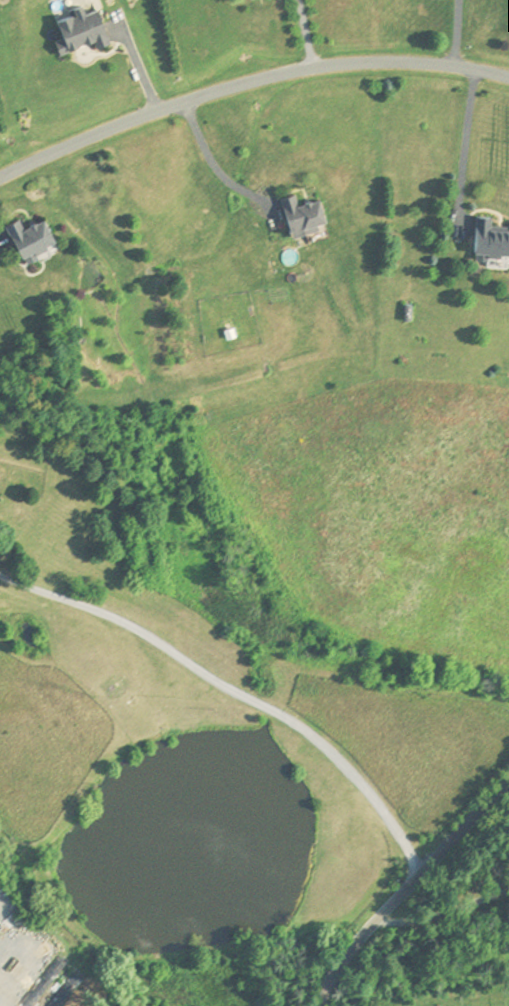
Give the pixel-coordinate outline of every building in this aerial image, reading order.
[(90,6),(41,19),(50,53),(99,40),(90,6)] [(270,198),(278,238),(316,230),(309,199),(289,203),(288,195),(270,198)] [(477,227),(477,219),(455,217),(452,256),(503,259),(505,229),(477,227)] [(34,219),(0,239),(0,240),(13,263),(48,243),(34,219)]
